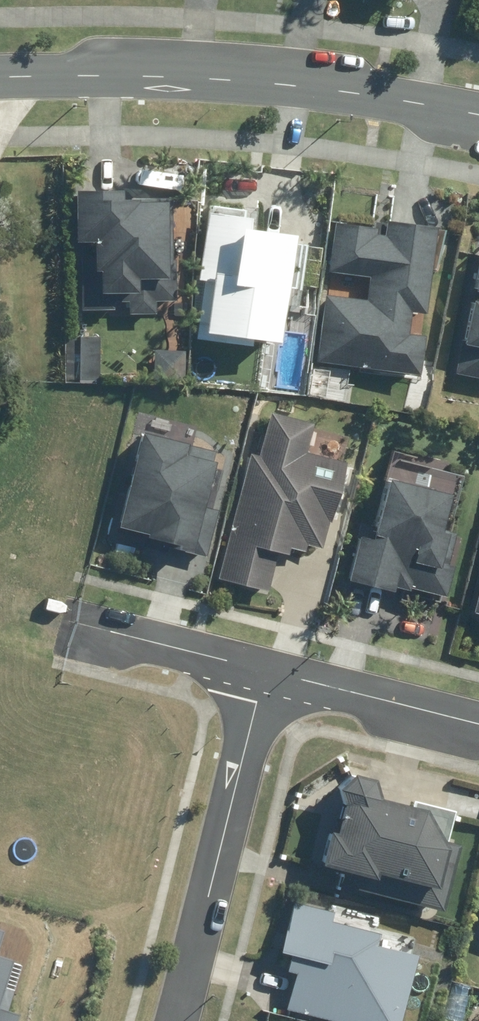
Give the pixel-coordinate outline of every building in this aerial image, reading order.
[(123,191),(75,189),(72,311),(158,313),(158,303),(176,303),(178,200),(122,198),(123,191)] [(198,277),(206,278),(195,339),(255,349),(257,336),(279,340),(295,240),(247,232),(249,217),(209,210),(198,277)] [(326,292),(316,360),(418,374),(424,336),(406,333),(409,309),(424,311),(436,226),(384,219),(382,228),(336,222),(329,271),(367,277),(364,298),(326,292)] [(464,345),(478,348),(478,273),(464,345)] [(99,336),(66,335),(63,381),(96,383),(99,336)] [(258,455),(249,452),(216,580),(265,593),(276,553),(290,557),(293,548),(304,552),(307,543),(322,547),(344,463),(305,453),(313,422),(269,411),(258,455)] [(217,450),(143,430),(117,526),(148,535),(147,538),(206,555),(218,511),(202,507),(217,450)] [(371,537),(359,534),(347,582),(391,593),(393,586),(443,598),(459,534),(440,530),(449,496),(384,480),(371,537)] [(470,610),(478,612),(478,576),(470,610)] [(438,833),(431,808),(346,787),(335,829),(327,827),(319,860),(354,869),(350,882),(445,906),(461,839),(438,833)] [(293,894),(276,967),(293,971),(285,1008),(340,1020),(399,1020),(418,940),(376,930),(380,914),(293,894)] [(10,955),(0,951),(0,983),(10,955)] [(25,1014),(0,1005),(0,1020),(23,1020),(25,1014)]
